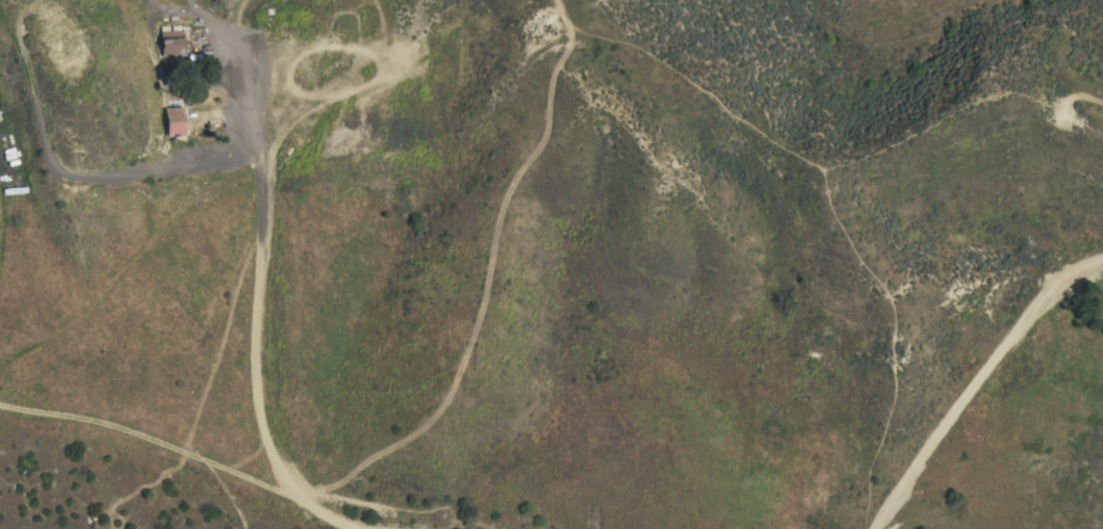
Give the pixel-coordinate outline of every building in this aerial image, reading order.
[(183,29),(184,38),(187,41),(184,47),(185,55),(163,57),(160,32),(160,27),(169,26),(169,31),(171,31),(171,26),(182,25),(182,29),(183,29)] [(182,107),(182,108),(184,108),(187,135),(184,135),(167,136),(165,108),(182,107)]
